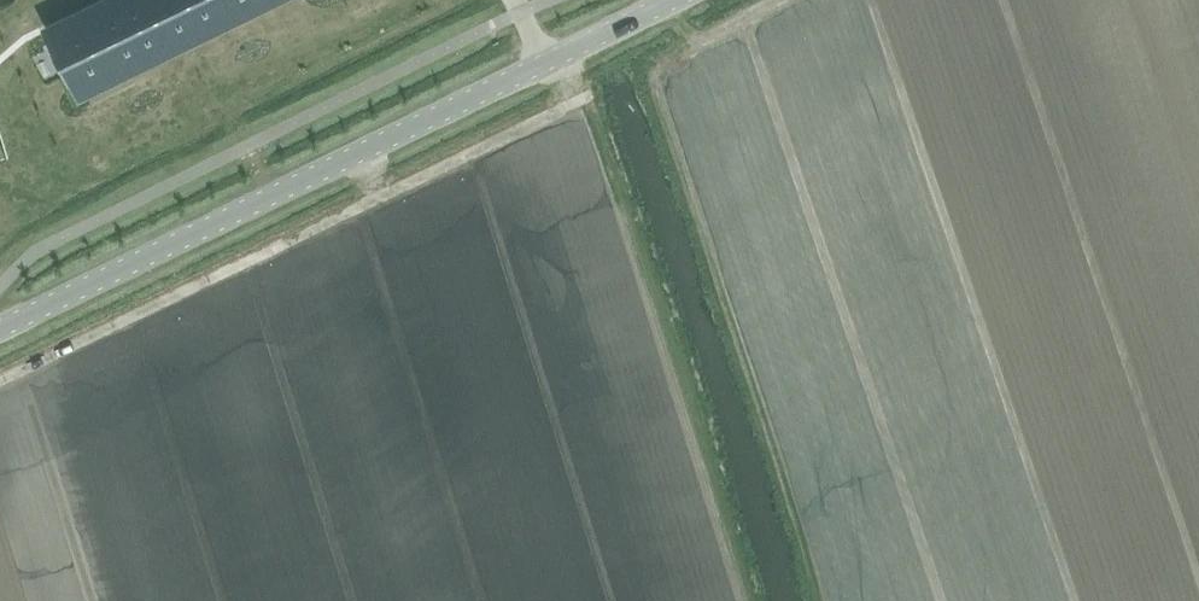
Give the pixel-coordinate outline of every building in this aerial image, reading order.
[(46,30),(78,95),(178,46),(176,42),(262,0),(107,0),(46,30)]
